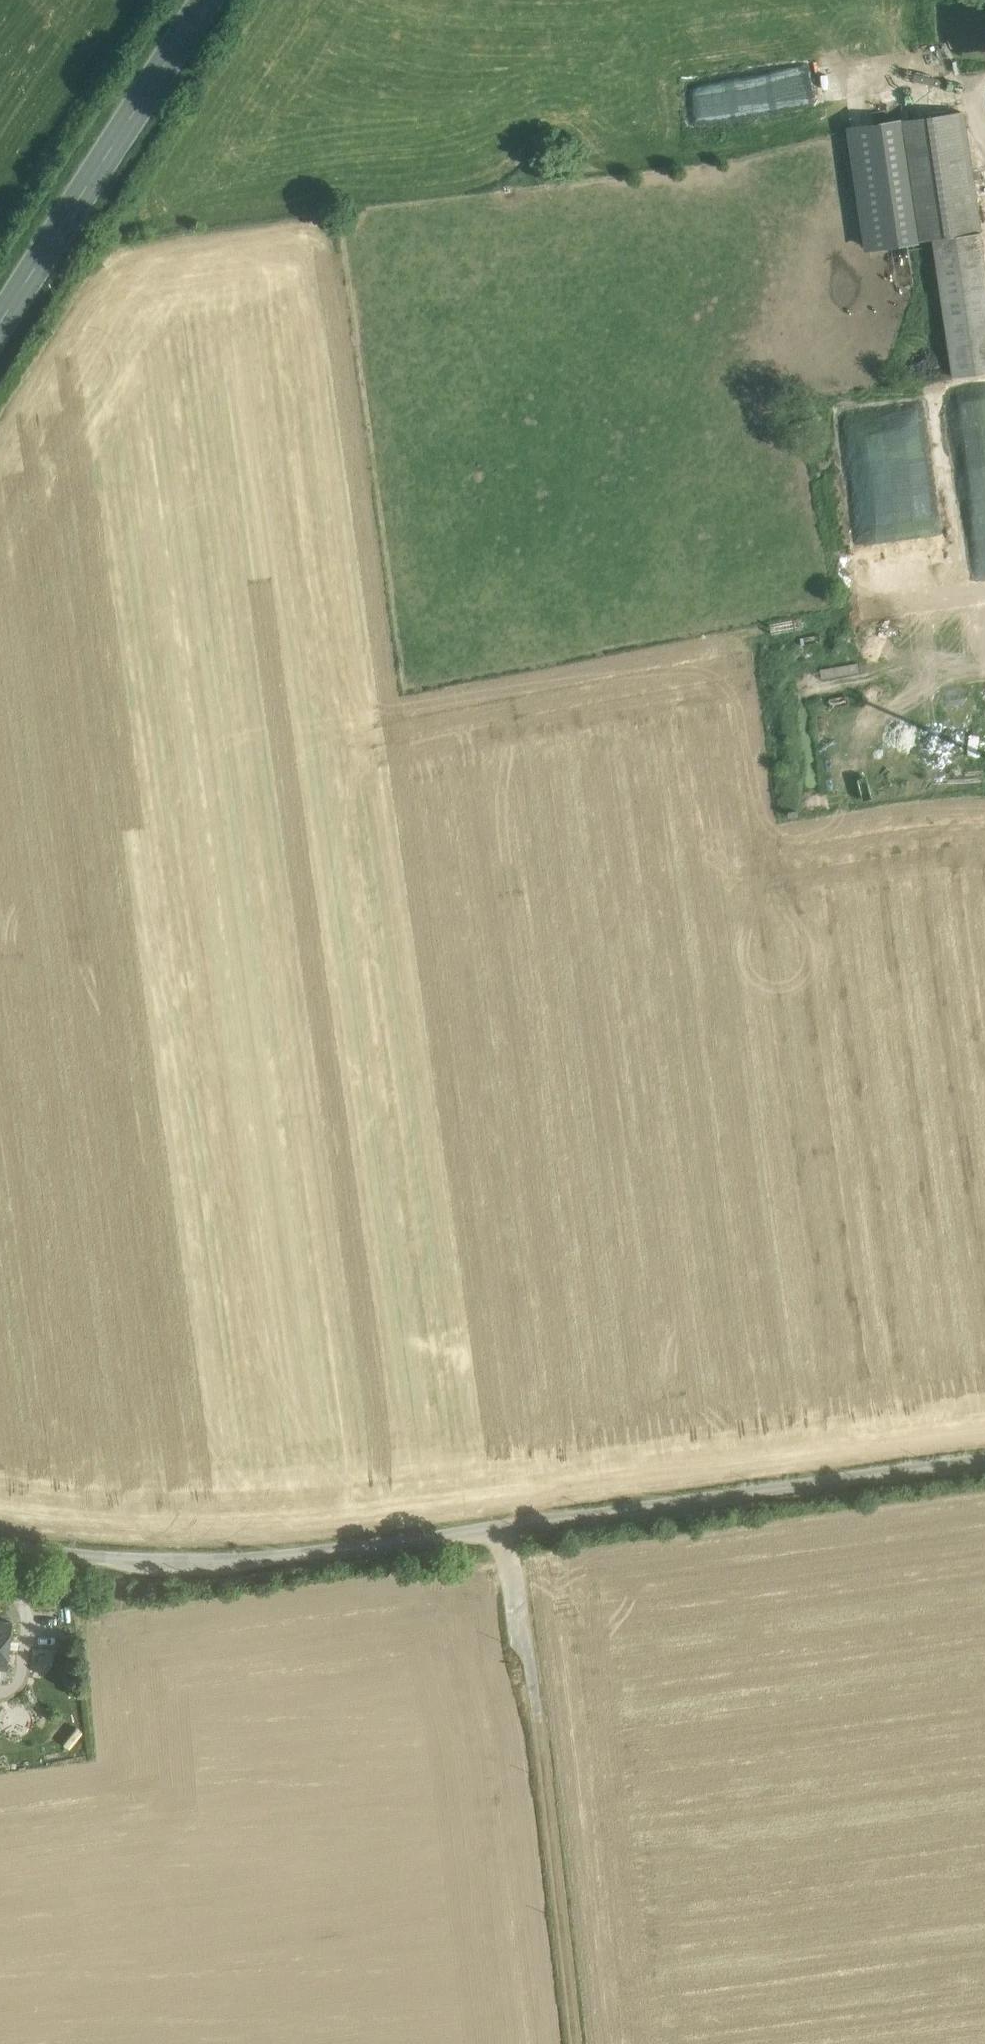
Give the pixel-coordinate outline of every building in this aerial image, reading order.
[(962,112),(898,121),(915,241),(932,238),(980,231),(962,112)] [(863,248),(915,241),(898,121),(846,128),(863,248)] [(980,231),(932,238),(937,274),(984,267),(980,231)] [(937,274),(952,377),(984,372),(984,268),(984,267),(937,274)] [(0,1621),(0,1665),(7,1666),(12,1622),(0,1621)] [(37,1701),(26,1692),(18,1701),(29,1710),(37,1701)]
